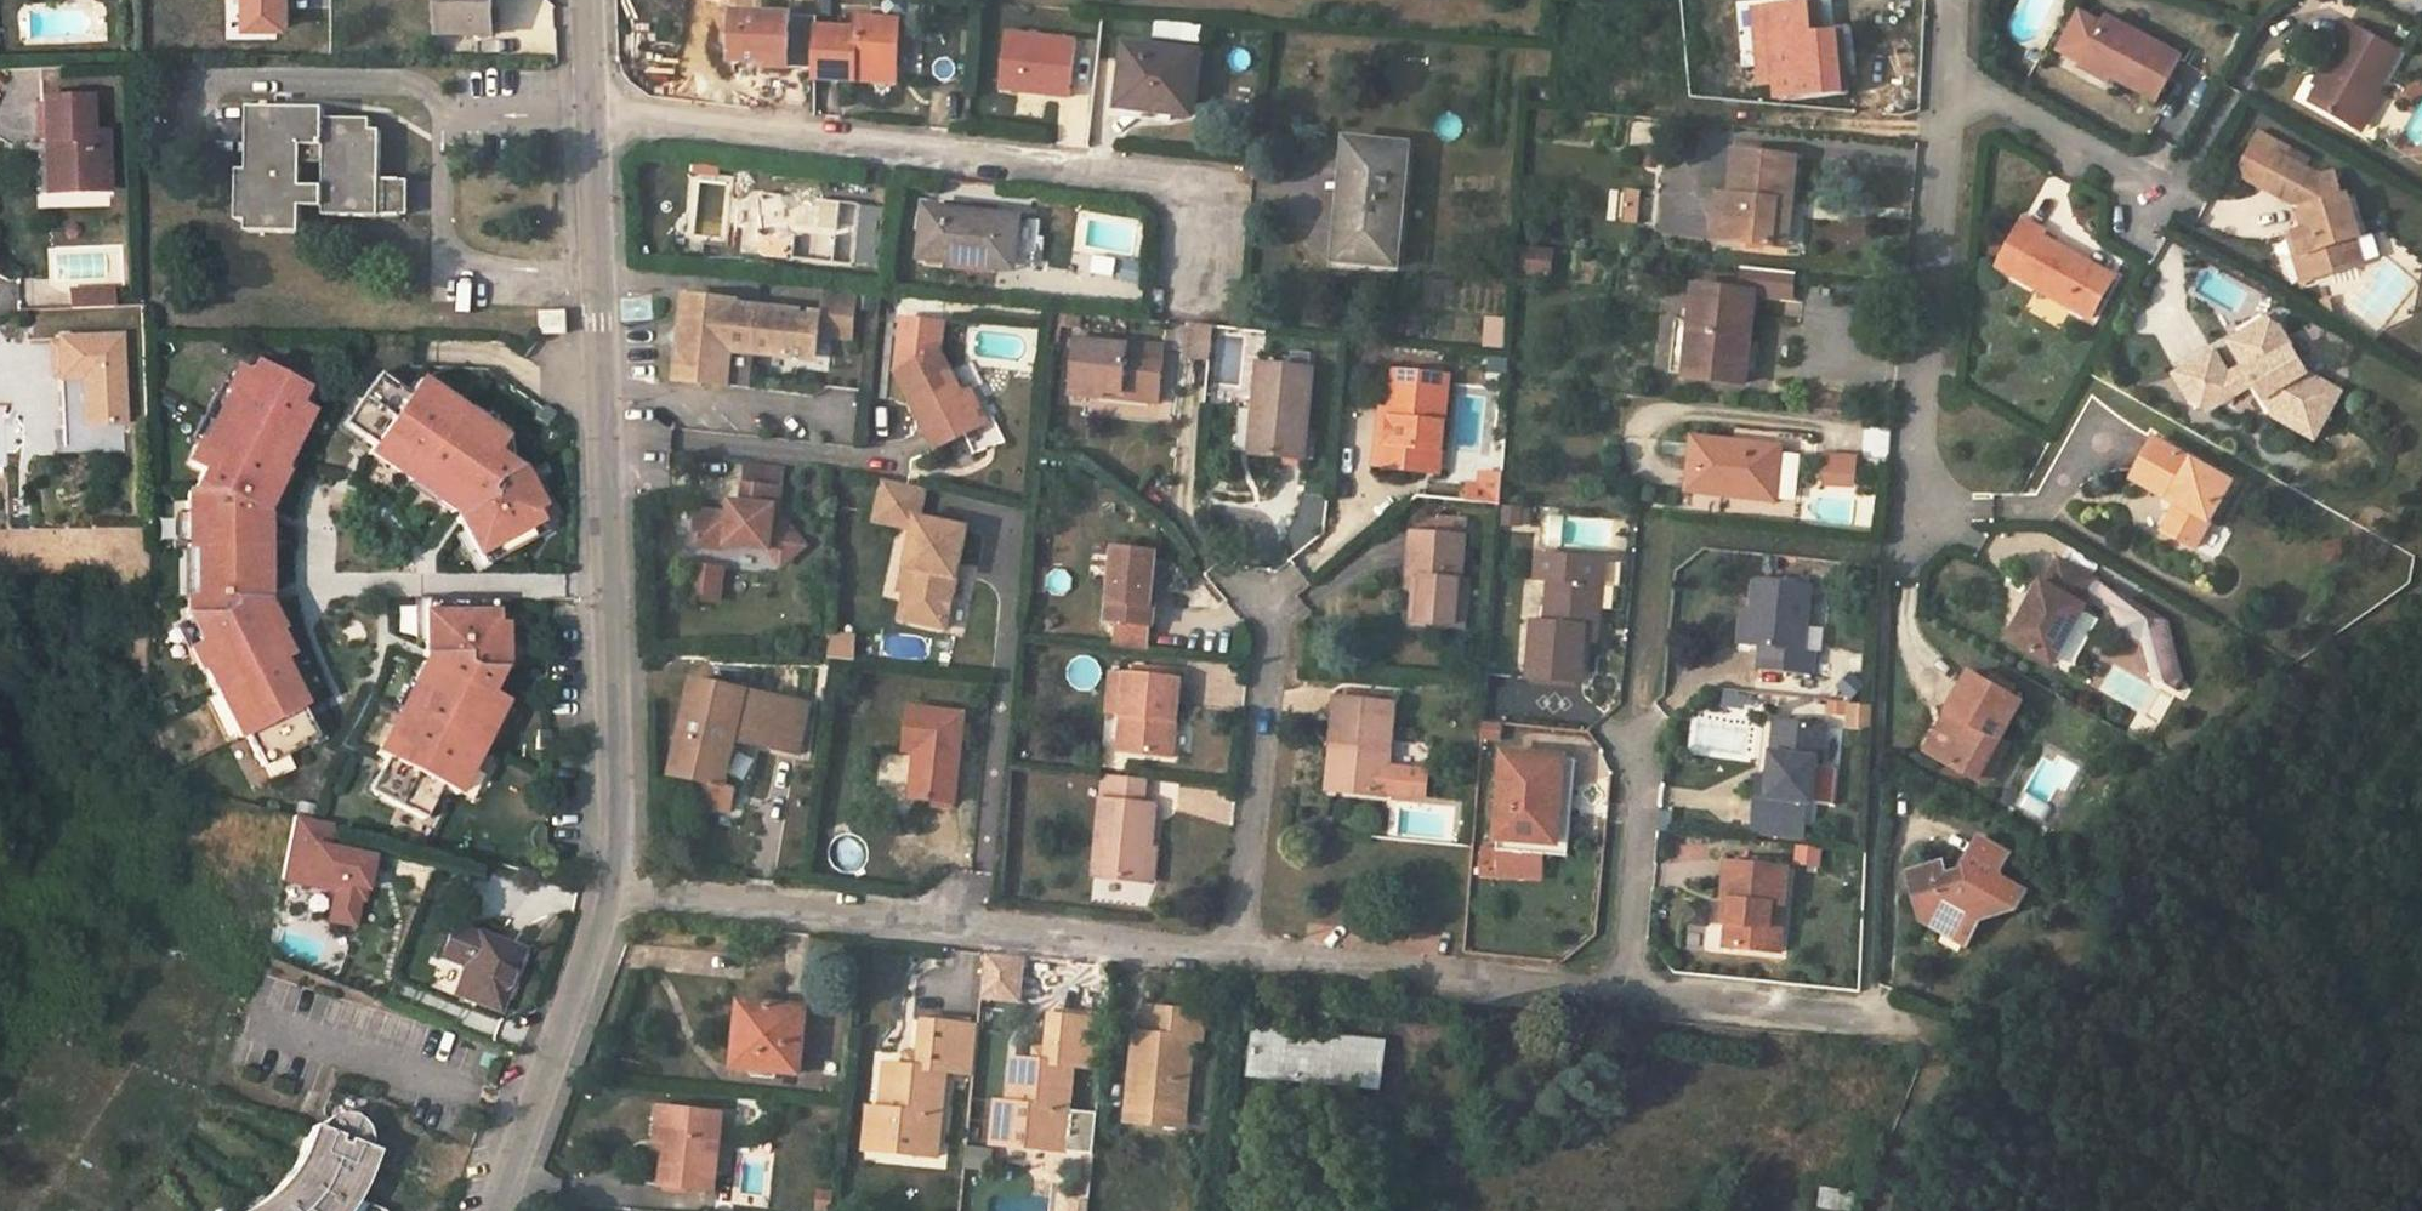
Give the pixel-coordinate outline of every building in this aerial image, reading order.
[(248,29),(288,29),(288,0),(248,0),(248,29)] [(494,35),(494,0),(443,0),(442,34),(494,35)] [(1810,4),(1756,10),(1763,86),(1777,85),(1780,101),(1841,96),(1837,36),(1814,37),(1810,4)] [(789,66),(816,67),(818,28),(819,21),(792,20),(792,17),(736,13),(733,62),(762,64),(763,68),(789,69),(789,66)] [(2179,56),(2103,17),(2079,62),(2108,76),(2156,101),(2179,56)] [(816,80),(858,82),(858,72),(897,74),(900,22),(859,20),(859,29),(818,28),(816,67),(816,80)] [(1199,28),(1158,23),(1156,36),(1169,38),(1169,43),(1196,46),(1199,28)] [(2397,53),(2347,25),(2336,43),(2341,45),(2309,103),(2355,129),(2397,53)] [(1199,55),(1127,46),(1119,108),(1192,116),(1199,55)] [(2108,76),(2079,62),(2076,68),(2105,83),(2108,76)] [(858,72),(858,82),(896,84),(897,74),(858,72)] [(91,102),(42,104),(44,149),(52,148),(54,197),(108,195),(107,137),(92,138),(91,102)] [(249,232),(302,233),(302,208),(325,208),(325,216),(394,216),(395,181),(381,181),(381,131),(371,132),(371,120),(326,121),(326,109),(252,109),(250,171),(240,172),(240,222),(249,222),(249,232)] [(1352,166),(1349,193),(1405,193),(1410,147),(1349,142),(1346,165),(1352,166)] [(52,148),(44,149),(46,198),(54,197),(52,148)] [(1735,153),(1731,198),(1727,241),(1787,247),(1796,160),(1735,153)] [(2319,178),(2279,157),(2264,187),(2299,205),(2307,210),(2313,232),(2306,234),(2297,237),(2304,258),(2312,256),(2318,278),(2363,265),(2356,243),(2361,241),(2349,197),(2342,199),(2334,173),(2319,178)] [(409,181),(395,181),(394,216),(409,216),(409,181)] [(1623,223),(1638,225),(1641,192),(1625,191),(1623,223)] [(1337,261),(1398,267),(1405,193),(1349,193),(1344,239),(1339,238),(1337,261)] [(858,205),(765,195),(760,233),(796,238),(795,259),(852,266),(852,261),(877,264),(883,211),(858,208),(858,205)] [(1731,198),(1719,196),(1715,239),(1727,241),(1731,198)] [(2307,210),(2299,205),(2306,234),(2313,232),(2307,210)] [(922,260),(994,269),(994,263),(1036,268),(1042,221),(928,207),(922,260)] [(2043,233),(2022,221),(1997,268),(2090,317),(2111,276),(2040,239),(2043,233)] [(2297,237),(2290,239),(2303,283),(2318,278),(2312,256),(2304,258),(2297,237)] [(1558,275),(1558,246),(1530,246),(1530,275),(1558,275)] [(72,287),(73,308),(117,306),(116,285),(72,287)] [(1755,294),(1694,287),(1684,377),(1744,383),(1755,294)] [(856,292),(823,289),(821,315),(819,338),(851,340),(853,340),(856,292)] [(686,297),(683,326),(710,305),(711,300),(686,297)] [(737,303),(711,300),(710,305),(683,326),(667,338),(680,356),(699,385),(717,373),(727,388),(747,390),(751,355),(767,357),(767,352),(813,357),(815,338),(819,338),(821,315),(737,306),(737,303)] [(543,334),(568,334),(568,312),(543,312),(543,334)] [(1081,313),(1067,312),(1065,327),(1079,329),(1081,313)] [(903,319),(898,372),(937,450),(980,428),(963,394),(941,351),(944,324),(903,319)] [(1503,321),(1488,320),(1486,346),(1501,347),(1503,321)] [(2267,321),(2231,342),(2245,363),(2242,365),(2254,384),(2274,417),(2314,440),(2341,393),(2307,374),(2279,327),(2267,321)] [(1212,327),(1190,325),(1187,358),(1209,361),(1212,327)] [(1074,339),(1069,393),(1157,401),(1161,346),(1074,339)] [(120,342),(59,344),(59,383),(82,383),(82,394),(87,394),(88,431),(82,431),(83,460),(122,460),(120,342)] [(2214,352),(2175,375),(2192,404),(2208,412),(2239,394),(2227,374),(2214,352)] [(677,382),(699,385),(680,356),(677,382)] [(253,368),(245,383),(232,376),(222,396),(225,398),(200,446),(196,444),(186,464),(185,464),(185,550),(193,550),(193,601),(185,601),(185,620),(198,645),(186,651),(196,672),(199,670),(235,740),(244,735),(260,768),(315,740),(275,662),(284,658),(272,634),(276,631),(265,611),(259,614),(254,604),(263,604),(264,514),(254,511),(258,502),(265,505),(280,476),(276,474),(306,417),(292,409),(301,392),(276,380),(283,368),(275,364),(268,376),(253,368)] [(1258,364),(1254,410),(1261,410),(1258,455),(1303,459),(1311,369),(1258,364)] [(2242,365),(2227,374),(2239,394),(2254,384),(2242,365)] [(1394,369),(1390,407),(1386,444),(1376,442),(1374,467),(1438,472),(1448,374),(1394,369)] [(727,388),(717,373),(699,385),(727,388)] [(373,446),(368,453),(384,464),(386,461),(437,496),(434,500),(452,512),(454,509),(461,516),(456,518),(482,566),(544,533),(532,510),(539,507),(518,467),(513,470),(491,455),(502,440),(483,427),(480,430),(457,414),(460,411),(418,381),(408,395),(378,374),(343,425),(373,446)] [(87,394),(82,394),(82,383),(59,383),(61,461),(83,460),(82,431),(88,431),(87,394)] [(971,389),(963,394),(980,428),(989,423),(971,389)] [(544,406),(536,418),(547,426),(555,414),(544,406)] [(1380,407),(1376,442),(1386,444),(1390,407),(1380,407)] [(1261,410),(1254,410),(1250,455),(1258,455),(1261,410)] [(1688,491),(1745,498),(1746,489),(1776,494),(1781,448),(1693,439),(1688,491)] [(2174,536),(2195,548),(2231,483),(2154,440),(2136,471),(2175,493),(2171,500),(2179,504),(2189,510),(2174,536)] [(1858,456),(1824,453),(1822,472),(1856,475),(1858,456)] [(749,465),(747,484),(782,489),(785,469),(749,465)] [(1472,471),(1472,502),(1505,502),(1505,471),(1472,471)] [(2175,493),(2136,471),(2133,478),(2171,500),(2175,493)] [(927,490),(885,481),(876,525),(913,533),(905,571),(916,573),(912,595),(907,594),(901,621),(947,630),(968,529),(921,520),(927,490)] [(782,489),(747,484),(743,505),(733,504),(731,515),(708,513),(699,518),(696,538),(703,547),(723,550),(728,546),(772,551),(784,567),(806,550),(779,513),(782,489)] [(1746,489),(1745,498),(1775,501),(1776,494),(1746,489)] [(2174,536),(2189,510),(2179,504),(2164,531),(2174,536)] [(1506,506),(1506,525),(1534,525),(1534,506),(1506,506)] [(1411,576),(1417,576),(1425,576),(1420,624),(1463,629),(1467,582),(1460,581),(1465,522),(1443,520),(1442,536),(1414,534),(1411,576)] [(1155,552),(1116,547),(1109,622),(1152,627),(1154,608),(1150,608),(1155,552)] [(1540,556),(1538,580),(1551,582),(1546,623),(1535,622),(1532,678),(1581,683),(1585,642),(1587,622),(1599,624),(1603,562),(1540,556)] [(2094,579),(2058,559),(2045,584),(2040,581),(2008,639),(2052,664),(2084,607),(2082,604),(2094,579)] [(727,601),(728,564),(698,563),(697,600),(727,601)] [(916,573),(905,571),(901,592),(907,594),(912,595),(916,573)] [(1412,624),(1420,624),(1425,576),(1417,576),(1412,624)] [(1754,578),(1751,615),(1739,614),(1736,646),(1761,648),(1759,669),(1812,675),(1814,652),(1803,652),(1809,584),(1754,578)] [(385,761),(369,793),(424,821),(440,788),(455,796),(477,751),(473,749),(486,723),(490,725),(500,705),(484,697),(495,673),(501,673),(500,628),(492,628),(491,603),(420,606),(422,660),(427,659),(424,666),(421,665),(412,683),(415,685),(388,741),(384,739),(375,756),(385,761)] [(1597,644),(1599,624),(1587,622),(1585,642),(1597,644)] [(857,637),(831,634),(832,659),(854,662),(857,637)] [(2021,701),(1969,672),(1946,712),(1956,717),(1935,756),(1977,779),(1999,740),(2021,701)] [(1118,752),(1173,758),(1181,679),(1126,674),(1118,752)] [(737,742),(770,748),(783,700),(697,681),(673,776),(703,783),(698,806),(727,815),(736,791),(726,789),(737,742)] [(1338,697),(1334,737),(1342,738),(1337,790),(1385,795),(1386,793),(1427,798),(1430,772),(1388,768),(1395,703),(1338,697)] [(166,700),(158,704),(165,717),(173,713),(166,700)] [(810,706),(783,700),(770,748),(797,754),(810,706)] [(966,716),(912,710),(909,753),(923,754),(917,801),(956,805),(966,716)] [(1956,717),(1946,712),(1926,750),(1935,756),(1956,717)] [(1777,722),(1773,754),(1780,754),(1784,723),(1777,722)] [(1769,792),(1758,791),(1754,827),(1802,833),(1805,803),(1830,806),(1835,770),(1817,768),(1818,758),(1821,759),(1825,728),(1784,723),(1780,754),(1773,754),(1771,779),(1769,792)] [(1342,738),(1334,737),(1328,789),(1337,790),(1342,738)] [(2008,745),(1999,740),(1977,779),(1986,784),(2008,745)] [(1506,754),(1499,837),(1555,842),(1564,759),(1506,754)] [(1555,842),(1499,837),(1498,850),(1566,856),(1575,760),(1564,759),(1555,842)] [(1146,779),(1103,775),(1094,876),(1148,883),(1155,805),(1143,804),(1146,779)] [(1760,777),(1758,791),(1769,792),(1771,779),(1760,777)] [(334,892),(327,922),(352,927),(358,900),(362,901),(371,858),(325,849),(330,825),(293,817),(280,881),(334,892)] [(2008,853),(1978,837),(1957,874),(1949,877),(1943,858),(1907,869),(1921,918),(1930,924),(1945,919),(1969,932),(1976,919),(2015,908),(2025,890),(2007,881),(2001,881),(1998,871),(2008,853)] [(1824,865),(1824,845),(1798,845),(1798,865),(1824,865)] [(1727,946),(1767,951),(1769,925),(1782,926),(1788,870),(1727,864),(1724,899),(1731,899),(1729,918),(1727,946)] [(1722,916),(1729,918),(1731,899),(1724,899),(1722,916)] [(1945,919),(1930,924),(1963,943),(1969,932),(1945,919)] [(464,967),(477,933),(454,924),(440,957),(464,967)] [(1779,952),(1782,926),(1769,925),(1767,951),(1779,952)] [(521,951),(477,933),(464,967),(453,994),(498,1012),(521,951)] [(986,954),(982,1000),(1020,1004),(1025,958),(986,954)] [(883,1094),(879,1135),(938,1141),(947,1055),(971,1058),(977,1010),(926,1005),(922,1038),(921,1050),(907,1049),(887,1047),(883,1094)] [(799,1073),(806,1012),(744,1006),(737,1067),(799,1073)] [(1126,1113),(1183,1118),(1192,1043),(1201,1043),(1204,1016),(1147,1010),(1144,1037),(1134,1036),(1126,1113)] [(1009,1106),(1004,1148),(1064,1154),(1073,1069),(1096,1071),(1102,1022),(1052,1017),(1048,1051),(1046,1063),(1035,1062),(1013,1060),(1009,1106)] [(1253,1076),(1304,1081),(1304,1075),(1331,1077),(1330,1084),(1379,1089),(1384,1044),(1258,1031),(1253,1076)] [(908,1036),(907,1049),(921,1050),(922,1038),(908,1036)] [(1037,1050),(1035,1062),(1046,1063),(1048,1051),(1037,1050)] [(1304,1075),(1304,1081),(1330,1084),(1331,1077),(1304,1075)] [(865,1133),(879,1135),(883,1094),(869,1092),(865,1133)] [(991,1147),(1004,1148),(1009,1106),(996,1105),(991,1147)] [(655,1156),(665,1156),(670,1110),(659,1109),(655,1156)] [(670,1110),(665,1156),(662,1187),(715,1192),(723,1115),(670,1110)] [(1182,1132),(1183,1118),(1126,1113),(1124,1126),(1182,1132)] [(318,1132),(310,1129),(303,1149),(295,1165),(287,1178),(274,1192),(265,1201),(252,1210),(381,1210),(356,1201),(376,1155),(368,1151),(370,1144),(370,1138),(367,1131),(364,1126),(359,1121),(353,1117),(345,1115),(340,1116),(332,1118),(326,1121),(322,1125),(318,1132)] [(1817,1208),(1835,1210),(1853,1210),(1857,1195),(1823,1188),(1817,1208)] [(1094,1200),(1076,1197),(1074,1210),(1093,1210),(1094,1200)]
